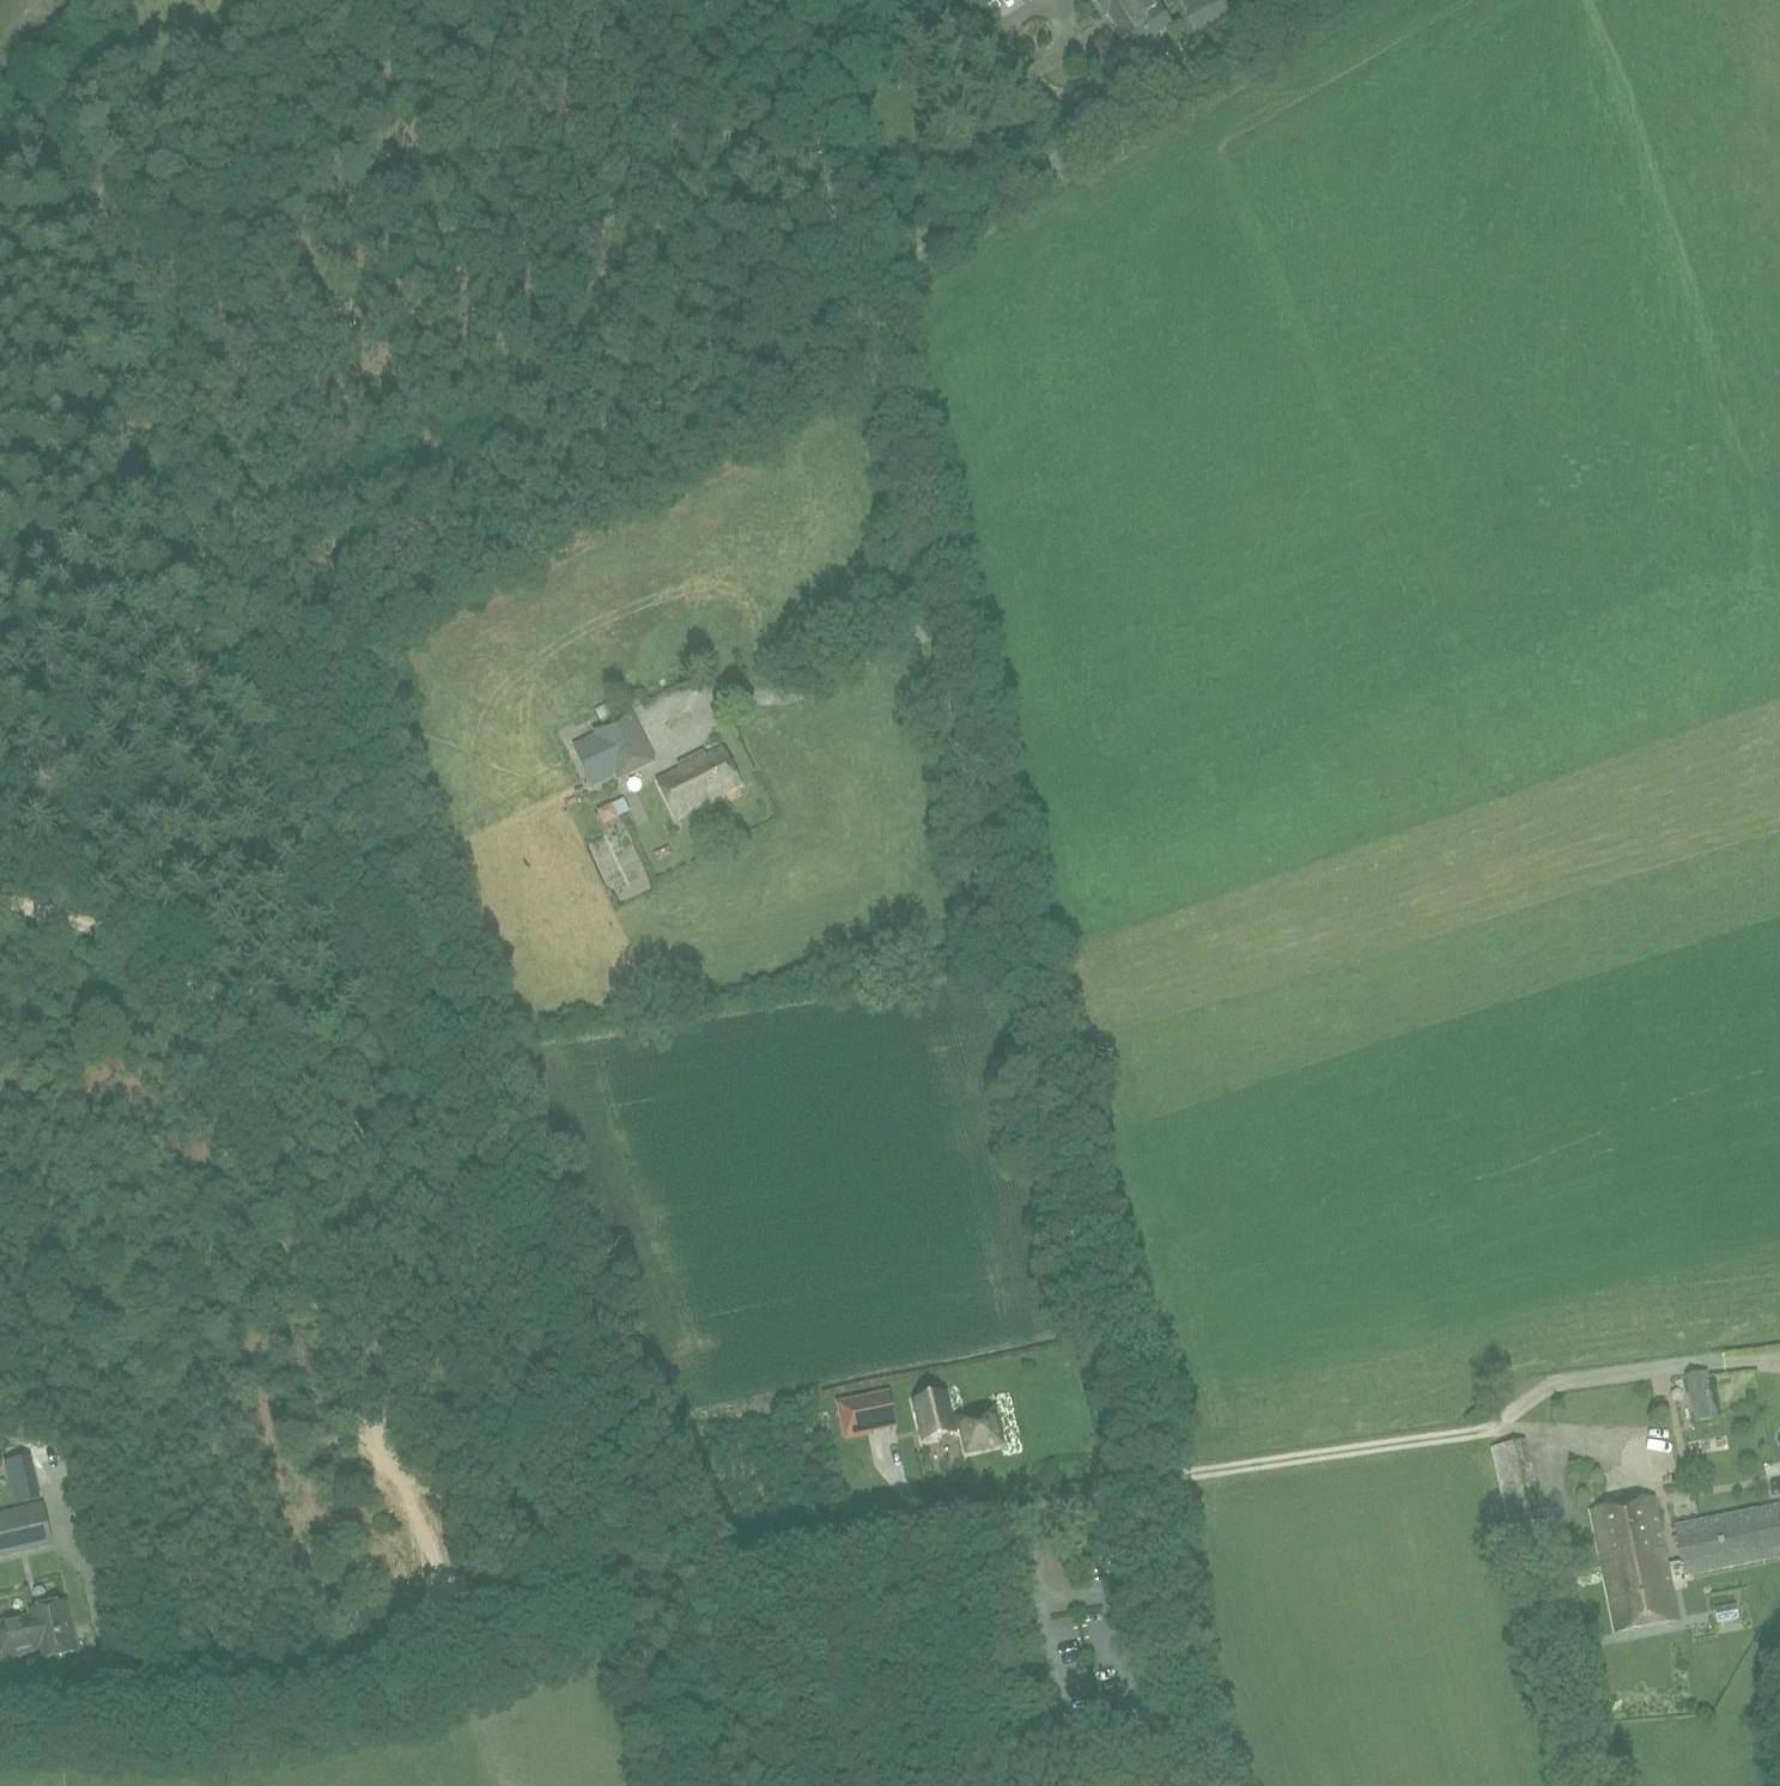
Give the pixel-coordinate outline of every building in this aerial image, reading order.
[(1106,16),(1111,13),(1121,29),(1116,32),(1129,53),(1172,26),(1159,5),(1156,7),(1152,0),(1096,0),(1106,16)] [(1188,19),(1199,41),(1238,22),(1227,0),(1226,0),(1225,0),(1190,18),(1188,19)] [(595,735),(573,747),(594,789),(616,778),(618,782),(657,763),(632,713),(593,732),(595,735)] [(723,748),(679,770),(656,781),(676,818),(742,785),(723,748)] [(612,805),(597,812),(604,826),(619,819),(612,805)] [(1719,1418),(1709,1371),(1685,1377),(1695,1424),(1719,1418)] [(845,1441),(898,1430),(889,1392),(837,1403),(845,1441)] [(912,1402),(922,1443),(958,1435),(948,1393),(912,1402)] [(994,1409),(959,1417),(962,1430),(968,1452),(1002,1444),(994,1409)] [(1527,1440),(1491,1448),(1509,1527),(1544,1519),(1527,1440)] [(1641,1570),(1668,1566),(1655,1499),(1593,1511),(1605,1573),(1641,1566),(1641,1570)] [(53,1544),(44,1505),(0,1516),(0,1557),(53,1544)] [(1675,1528),(1683,1564),(1685,1577),(1779,1558),(1779,1506),(1675,1528)] [(1641,1566),(1605,1573),(1616,1633),(1678,1622),(1668,1567),(1668,1566),(1641,1570),(1641,1566)] [(1709,1602),(1709,1617),(1730,1616),(1730,1601),(1709,1602)] [(31,1611),(32,1616),(40,1651),(42,1660),(78,1652),(67,1603),(31,1611)] [(32,1616),(0,1624),(0,1658),(0,1660),(40,1651),(32,1616)] [(1189,1770),(1172,1773),(1174,1783),(1191,1781),(1189,1770)]
